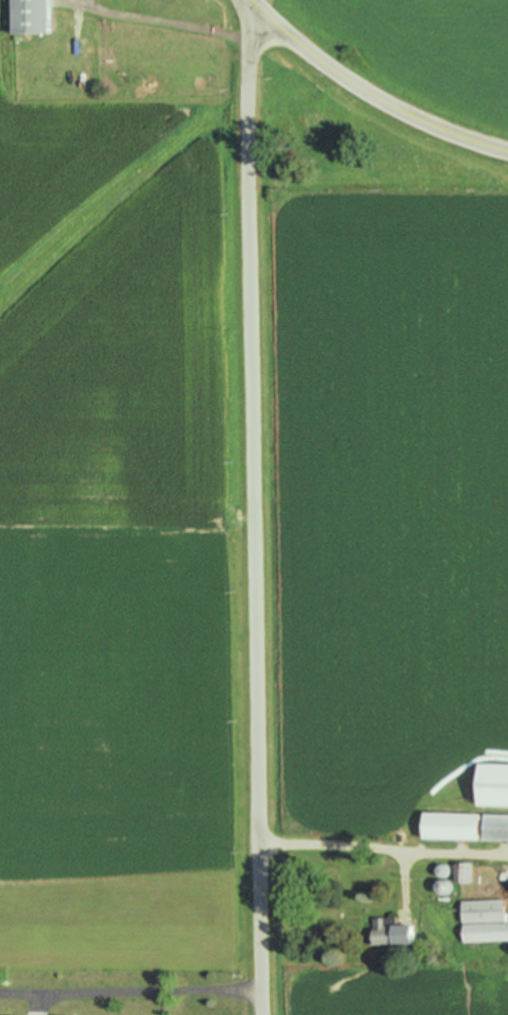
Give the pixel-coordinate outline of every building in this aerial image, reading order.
[(5,33),(46,33),(46,0),(5,0),(5,33)] [(474,838),(474,811),(417,811),(417,837),(474,838)] [(477,812),(477,838),(507,839),(507,813),(477,812)] [(507,921),(500,921),(500,898),(457,899),(458,941),(507,939),(507,921)] [(393,917),(365,917),(366,943),(411,943),(411,923),(393,923),(393,917)]
